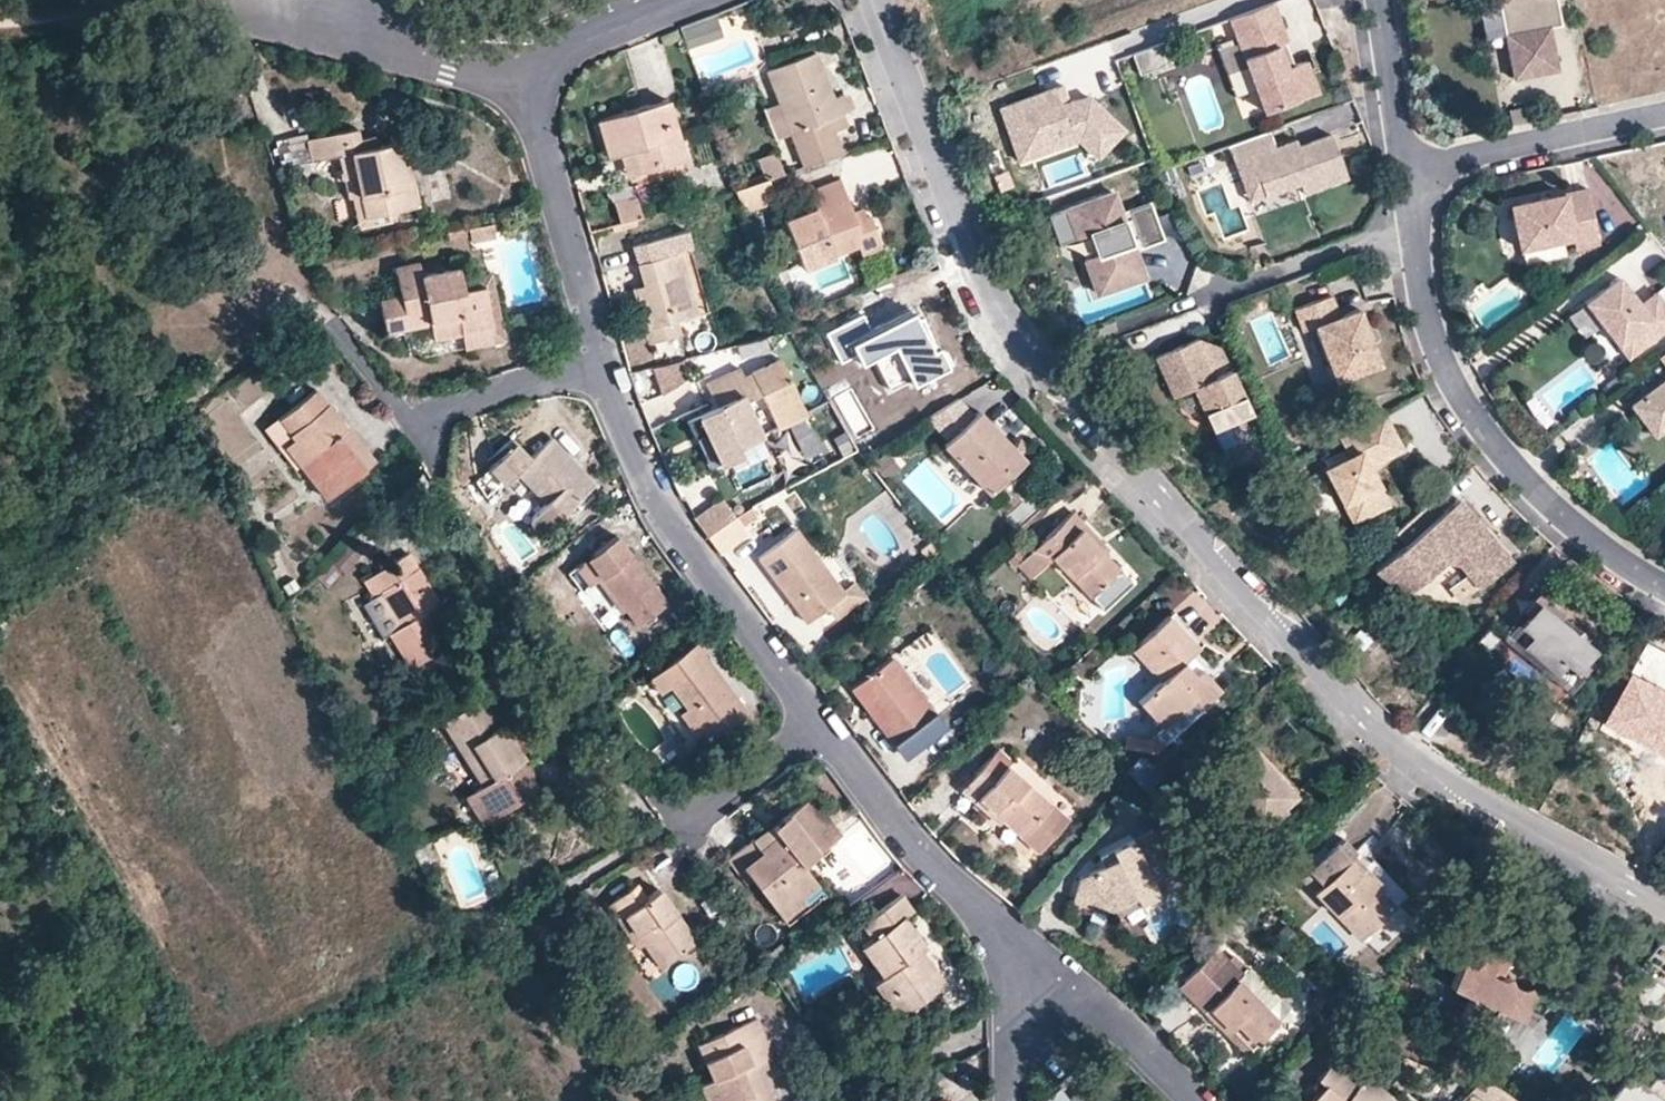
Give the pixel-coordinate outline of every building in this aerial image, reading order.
[(1502,3),(1495,5),(1502,37),(1508,36),(1513,59),(1523,57),(1527,77),(1557,71),(1547,25),(1541,27),(1540,18),(1557,15),(1554,0),(1501,0),(1502,3)] [(1284,40),(1269,2),(1227,18),(1263,111),(1315,91),(1303,59),(1284,67),(1275,44),(1284,40)] [(1559,23),(1557,15),(1540,18),(1541,27),(1547,25),(1559,23)] [(714,16),(683,29),(692,51),(723,38),(714,16)] [(1508,36),(1502,37),(1507,60),(1512,81),(1527,77),(1523,57),(1513,59),(1508,36)] [(1234,39),(1220,42),(1230,92),(1245,89),(1234,39)] [(794,157),(838,142),(833,119),(841,117),(837,103),(847,99),(838,79),(819,84),(806,44),(764,59),(776,92),(785,125),(794,157)] [(1164,65),(1156,45),(1130,54),(1138,75),(1164,65)] [(642,153),(686,142),(664,80),(593,103),(607,145),(622,139),(636,134),(642,153)] [(1071,125),(1078,133),(1096,152),(1125,125),(1091,90),(1081,100),(1065,96),(1058,80),(998,104),(1019,156),(1045,145),(1042,136),(1071,125)] [(1081,100),(1091,90),(1065,96),(1081,100)] [(785,125),(776,92),(757,97),(770,129),(785,125)] [(1045,145),(1078,133),(1071,125),(1042,136),(1045,145)] [(356,159),(361,186),(378,183),(384,214),(409,210),(425,207),(423,191),(416,192),(413,166),(411,148),(394,150),(376,152),(374,140),(372,129),(323,136),(326,161),(356,159)] [(1267,129),(1228,144),(1233,161),(1233,162),(1247,156),(1261,193),(1296,181),(1300,191),(1344,176),(1328,133),(1295,145),(1287,148),(1285,141),(1272,146),(1267,129)] [(691,155),(686,142),(642,153),(636,134),(622,139),(632,172),(691,155)] [(1287,148),(1295,145),(1292,138),(1285,141),(1287,148)] [(392,140),(374,140),(376,152),(394,150),(392,140)] [(756,168),(776,162),(769,144),(750,150),(756,168)] [(1247,198),(1261,193),(1247,156),(1233,162),(1247,198)] [(756,168),(742,173),(750,195),(783,184),(776,162),(756,168)] [(416,192),(423,191),(420,166),(413,166),(416,192)] [(870,199),(852,206),(846,190),(839,172),(812,182),(819,199),(819,201),(788,213),(805,257),(860,235),(881,228),(870,199)] [(378,183),(361,186),(369,229),(409,223),(409,210),(384,214),(378,183)] [(846,190),(852,206),(870,199),(864,183),(846,190)] [(1593,242),(1581,185),(1503,202),(1513,246),(1566,235),(1567,247),(1593,242)] [(620,191),(625,212),(647,205),(639,187),(620,191)] [(1058,246),(1090,233),(1102,229),(1112,249),(1100,254),(1084,259),(1098,294),(1145,276),(1111,192),(1046,218),(1058,246)] [(787,210),(788,213),(819,201),(819,199),(787,210)] [(1148,201),(1130,208),(1144,245),(1163,236),(1148,201)] [(497,241),(493,224),(448,233),(451,244),(469,240),(470,246),(497,241)] [(884,238),(881,228),(860,235),(864,246),(884,238)] [(1102,229),(1090,233),(1100,254),(1112,249),(1102,229)] [(661,314),(686,307),(702,303),(684,238),(643,249),(648,267),(661,314)] [(836,245),(805,257),(806,259),(837,247),(836,245)] [(1629,246),(1611,256),(1630,291),(1649,280),(1629,246)] [(447,321),(450,337),(491,328),(483,289),(462,294),(458,276),(423,284),(419,264),(394,270),(401,298),(379,303),(386,334),(447,321)] [(688,315),(686,307),(661,314),(648,267),(636,271),(650,325),(688,315)] [(1620,353),(1664,319),(1664,307),(1649,286),(1632,299),(1612,271),(1578,296),(1620,353)] [(1291,305),(1300,327),(1312,322),(1334,375),(1378,357),(1356,303),(1337,311),(1328,290),(1291,305)] [(910,338),(934,325),(921,300),(870,327),(860,309),(825,327),(840,356),(854,349),(863,365),(874,360),(887,386),(905,378),(910,387),(949,367),(937,344),(918,354),(910,338)] [(1581,332),(1594,323),(1581,303),(1567,312),(1581,332)] [(943,341),(934,325),(910,338),(918,354),(937,344),(943,341)] [(491,328),(450,337),(427,342),(431,359),(495,345),(491,328)] [(1195,341),(1154,362),(1173,403),(1192,392),(1204,418),(1222,409),(1230,427),(1251,415),(1230,372),(1209,383),(1204,374),(1224,363),(1216,349),(1195,341)] [(1654,351),(1664,367),(1664,343),(1654,351)] [(690,367),(685,349),(656,356),(663,384),(690,367)] [(806,412),(779,353),(736,373),(730,360),(706,371),(713,386),(717,394),(697,403),(710,431),(718,448),(738,439),(746,457),(762,450),(739,402),(758,393),(774,427),(806,412)] [(1639,386),(1657,412),(1664,407),(1664,369),(1639,386)] [(295,437),(284,445),(324,497),(371,460),(313,385),(277,413),(295,437)] [(1639,386),(1624,398),(1647,430),(1664,416),(1664,407),(1657,412),(1639,386)] [(993,488),(1027,455),(1021,449),(1014,442),(981,408),(947,442),(993,488)] [(1212,435),(1230,427),(1222,409),(1204,418),(1212,435)] [(1403,447),(1384,410),(1339,434),(1350,453),(1326,466),(1355,521),(1390,502),(1370,464),(1403,447)] [(265,421),(284,445),(295,437),(277,413),(265,421)] [(524,514),(536,529),(594,480),(553,431),(529,452),(516,436),(485,461),(498,476),(520,458),(549,493),(524,514)] [(1022,433),(1014,442),(1021,449),(1028,441),(1022,433)] [(875,453),(888,472),(900,463),(887,444),(875,453)] [(722,485),(694,508),(706,524),(740,505),(722,485)] [(1442,511),(1432,499),(1394,531),(1404,542),(1374,568),(1406,596),(1444,563),(1458,564),(1478,587),(1511,560),(1458,497),(1442,511)] [(750,517),(740,505),(706,524),(720,541),(750,517)] [(1058,555),(1088,584),(1099,592),(1117,576),(1100,557),(1080,537),(1087,529),(1073,514),(1054,531),(1038,546),(1032,539),(1023,548),(1028,554),(1024,559),(1039,573),(1058,555)] [(811,614),(836,596),(852,583),(800,516),(759,548),(811,614)] [(1045,525),(1032,539),(1038,546),(1054,531),(1045,525)] [(1080,537),(1100,557),(1105,549),(1087,529),(1080,537)] [(639,620),(668,600),(624,537),(594,558),(639,620)] [(377,597),(382,594),(391,588),(411,620),(403,626),(389,634),(410,668),(445,646),(424,613),(441,602),(407,549),(364,576),(377,597)] [(852,583),(836,596),(846,610),(873,588),(863,576),(852,583)] [(1099,592),(1088,584),(1070,598),(1080,609),(1099,592)] [(391,588),(382,594),(403,626),(411,620),(391,588)] [(1555,672),(1565,661),(1561,657),(1570,646),(1584,658),(1593,647),(1537,602),(1519,626),(1531,634),(1522,647),(1555,672)] [(1176,612),(1165,622),(1192,652),(1203,642),(1176,612)] [(1192,652),(1165,622),(1133,651),(1160,680),(1136,701),(1160,727),(1181,708),(1192,720),(1212,702),(1178,664),(1192,652)] [(679,705),(702,737),(745,704),(701,636),(651,671),(661,686),(671,678),(686,699),(679,705)] [(1561,657),(1565,661),(1575,669),(1584,658),(1570,646),(1561,657)] [(1645,646),(1603,726),(1664,758),(1664,656),(1645,646)] [(894,662),(914,690),(929,678),(909,651),(894,662)] [(876,729),(901,763),(944,732),(914,690),(893,662),(845,696),(860,716),(864,713),(869,710),(877,721),(876,729)] [(481,790),(499,817),(547,785),(512,734),(519,729),(514,722),(508,725),(487,696),(447,723),(489,784),(481,790)] [(1181,708),(1160,727),(1171,739),(1192,720),(1181,708)] [(876,729),(877,721),(869,710),(864,713),(876,729)] [(1289,795),(1247,748),(1243,744),(1199,785),(1205,793),(1214,787),(1255,830),(1271,816),(1278,823),(1298,803),(1289,795)] [(1256,744),(1247,748),(1289,795),(1297,786),(1256,744)] [(1032,855),(1060,822),(1042,805),(1047,801),(999,757),(990,767),(977,759),(953,788),(967,801),(970,797),(1032,855)] [(816,788),(805,796),(832,835),(844,826),(816,788)] [(489,824),(499,817),(481,790),(471,798),(489,824)] [(776,828),(760,839),(766,847),(742,863),(783,921),(822,893),(798,858),(832,835),(805,796),(770,820),(776,828)] [(1139,879),(1159,867),(1131,823),(1093,844),(1105,862),(1091,870),(1063,889),(1058,900),(1063,917),(1081,920),(1108,906),(1125,893),(1132,902),(1149,890),(1139,879)] [(766,847),(760,839),(753,829),(721,852),(733,870),(742,863),(766,847)] [(1357,862),(1361,858),(1342,843),(1314,878),(1327,889),(1320,900),(1377,950),(1410,908),(1357,862)] [(1105,862),(1093,844),(1083,851),(1091,870),(1105,862)] [(1370,851),(1361,858),(1357,862),(1410,908),(1422,895),(1370,851)] [(1166,877),(1159,867),(1139,879),(1149,890),(1166,877)] [(601,903),(612,920),(623,912),(634,926),(623,935),(632,946),(640,940),(662,969),(696,945),(655,883),(639,891),(631,880),(601,903)] [(900,992),(908,1003),(943,978),(934,966),(926,972),(913,954),(927,944),(905,913),(915,906),(904,890),(860,921),(872,937),(860,945),(878,970),(869,977),(887,1001),(900,992)] [(1116,914),(1132,902),(1125,893),(1108,906),(1116,914)] [(623,912),(612,920),(623,935),(634,926),(623,912)] [(1645,967),(1664,984),(1664,940),(1645,967)] [(1196,988),(1209,999),(1216,995),(1259,1032),(1285,1001),(1239,961),(1244,956),(1230,945),(1196,988)] [(1527,990),(1543,970),(1521,960),(1500,957),(1493,965),(1481,959),(1463,981),(1481,994),(1462,1017),(1487,1037),(1507,1018),(1520,1026),(1543,1028),(1555,1013),(1527,990)] [(1481,994),(1463,981),(1446,1006),(1462,1017),(1481,994)] [(887,1001),(895,1013),(908,1003),(900,992),(887,1001)] [(1216,995),(1209,999),(1207,1003),(1248,1043),(1259,1032),(1216,995)] [(703,1082),(694,1086),(699,1100),(726,1100),(746,1092),(749,1100),(778,1100),(762,1060),(755,1042),(769,1037),(761,1016),(689,1044),(695,1060),(710,1054),(718,1077),(703,1082)] [(755,1042),(762,1060),(776,1055),(769,1037),(755,1042)] [(1364,1074),(1373,1062),(1359,1049),(1334,1075),(1318,1059),(1304,1079),(1315,1088),(1304,1100),(1305,1100),(1392,1100),(1364,1074)] [(695,1060),(703,1082),(718,1077),(710,1054),(695,1060)] [(1651,1071),(1645,1080),(1627,1068),(1601,1100),(1655,1100),(1660,1094),(1664,1093),(1664,1070),(1651,1071)] [(1481,1078),(1470,1091),(1481,1100),(1506,1100),(1481,1078)] [(1081,1085),(1067,1094),(1072,1100),(1092,1100),(1081,1085)]
